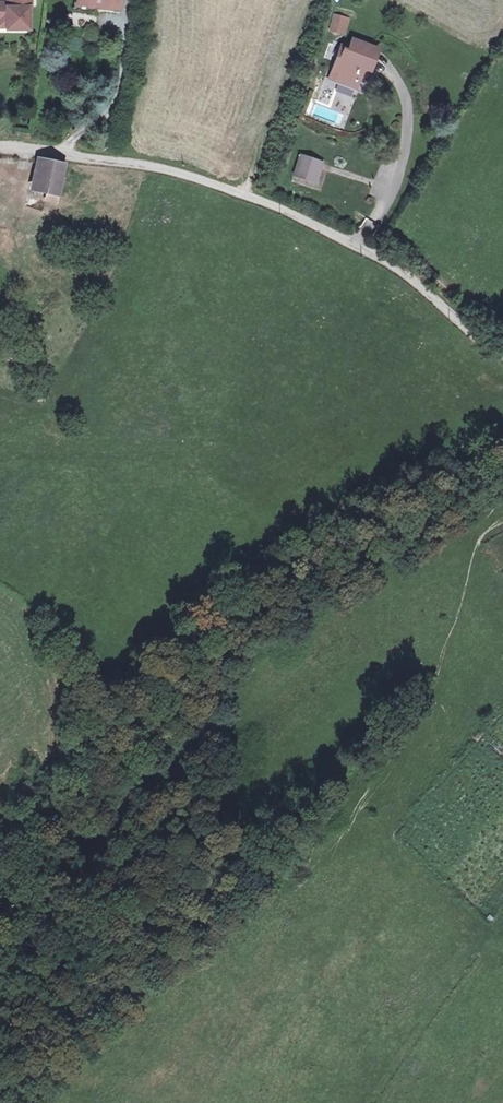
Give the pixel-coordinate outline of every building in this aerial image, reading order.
[(31,0),(13,0),(13,4),(7,4),(7,3),(0,3),(0,21),(6,21),(6,28),(6,30),(29,30),(29,8),(31,8),(31,0)] [(118,7),(117,9),(77,4),(77,0),(74,0),(73,10),(95,13),(96,9),(120,12),(120,8),(118,7)] [(77,4),(117,9),(118,7),(118,0),(77,0),(77,4)] [(334,15),(331,28),(342,31),(345,18),(334,15)] [(337,82),(354,88),(359,74),(357,73),(358,68),(366,71),(374,48),(352,40),(348,49),(340,46),(328,78),(337,81),(337,82)] [(294,174),(315,182),(322,163),(300,155),(294,174)] [(31,190),(36,191),(43,159),(38,157),(31,190)] [(43,159),(36,191),(47,193),(45,200),(56,202),(58,195),(65,163),(43,159)]
